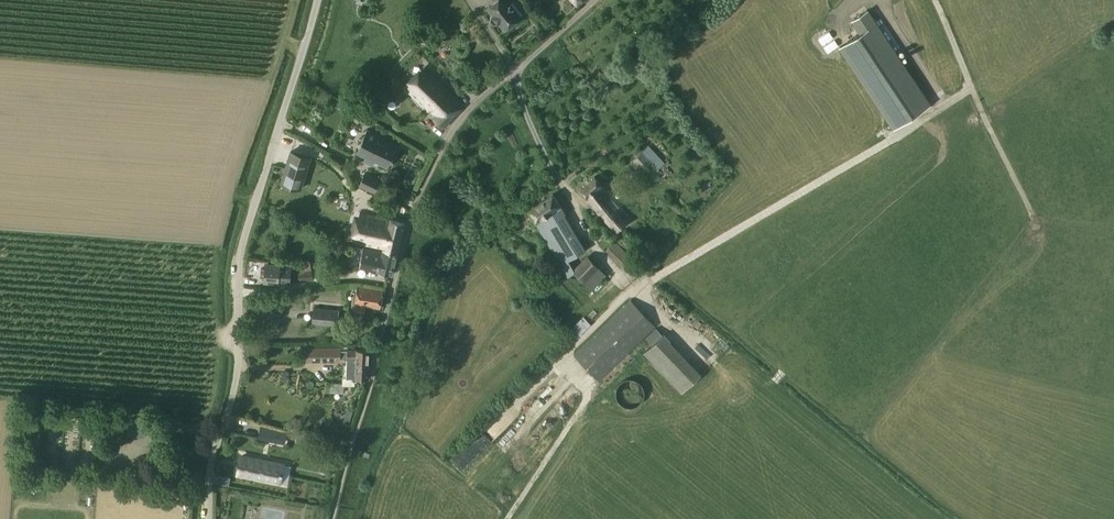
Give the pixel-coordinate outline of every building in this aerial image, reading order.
[(492,16),(491,18),(490,20),(491,23),(493,24),(496,25),(498,24),(499,23),(505,30),(520,17),(509,3),(512,1),(511,0),(493,0),(494,2),(487,8),(493,15),(492,16)] [(840,46),(895,128),(930,105),(867,10),(853,20),(861,33),(840,46)] [(433,119),(443,128),(464,107),(463,107),(464,105),(429,70),(408,91),(429,111),(431,109),(437,115),(433,119)] [(367,132),(357,153),(387,168),(397,146),(367,132)] [(648,145),(631,162),(630,168),(633,172),(637,173),(643,173),(646,170),(652,176),(659,170),(658,169),(665,163),(648,145)] [(302,190),(312,156),(290,150),(280,183),(302,190)] [(365,173),(359,185),(374,192),(380,180),(365,173)] [(587,198),(591,203),(616,231),(631,219),(608,192),(607,192),(603,186),(594,177),(580,189),(587,198)] [(535,222),(537,224),(568,277),(575,273),(583,281),(598,266),(587,255),(573,269),(568,260),(585,250),(560,207),(552,195),(528,210),(535,222)] [(356,241),(383,248),(383,250),(397,253),(405,223),(391,220),(363,213),(356,241)] [(616,239),(629,251),(636,243),(628,236),(625,239),(620,235),(616,239)] [(632,257),(615,240),(606,249),(624,266),(632,257)] [(359,267),(378,271),(392,274),(397,253),(383,250),(382,251),(375,250),(376,248),(364,245),(364,247),(363,247),(359,267)] [(313,280),(310,259),(293,262),(297,283),(313,280)] [(264,281),(279,282),(279,280),(285,280),(285,283),(291,283),(292,265),(286,265),(286,267),(280,267),(280,265),(266,264),(265,269),(261,268),(260,277),(265,277),(264,281)] [(356,304),(355,304),(354,313),(364,315),(366,306),(380,308),(382,290),(359,286),(356,304)] [(631,300),(574,355),(599,381),(656,327),(631,300)] [(339,309),(319,306),(317,325),(330,327),(331,322),(338,323),(339,309)] [(584,316),(569,330),(577,338),(592,324),(584,316)] [(643,353),(681,393),(701,374),(664,334),(643,353)] [(341,345),(341,348),(341,358),(344,358),(344,359),(347,359),(346,378),(343,378),(342,385),(355,385),(355,378),(367,379),(369,379),(370,350),(369,350),(356,349),(348,349),(348,346),(341,345)] [(341,348),(310,347),(309,361),(341,362),(341,358),(341,348)] [(616,393),(616,394),(616,396),(616,397),(617,398),(617,399),(618,400),(618,401),(619,402),(620,403),(621,404),(622,405),(623,405),(624,406),(626,406),(627,407),(628,407),(629,407),(631,407),(632,407),(633,407),(634,406),(635,406),(637,406),(638,405),(639,404),(640,403),(641,402),(641,401),(642,400),(643,399),(643,398),(644,397),(644,396),(644,395),(644,393),(644,392),(644,391),(644,390),(644,388),(643,387),(643,386),(642,385),(641,384),(641,383),(640,382),(639,381),(638,381),(637,380),(635,380),(634,379),(633,379),(632,379),(631,379),(628,379),(627,379),(626,379),(625,380),(623,380),(621,381),(620,382),(620,383),(619,384),(618,385),(617,386),(617,387),(616,388),(616,390),(616,391),(616,392),(616,393)] [(503,433),(517,414),(504,405),(488,426),(492,428),(489,431),(494,434),(498,430),(503,433)] [(145,437),(146,419),(129,418),(128,436),(145,437)] [(291,431),(269,427),(267,438),(289,442),(291,431)] [(281,472),(239,463),(236,481),(236,482),(277,490),(281,472)]
